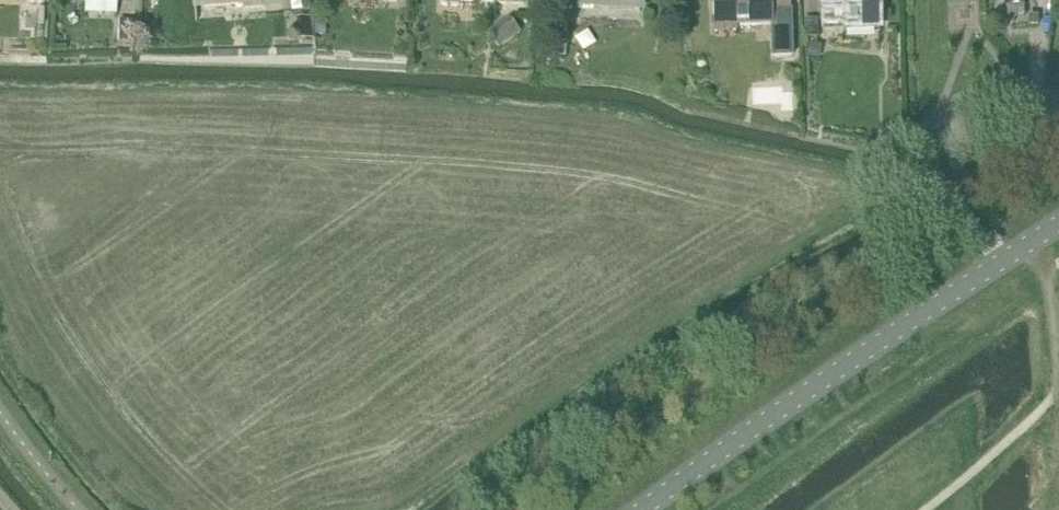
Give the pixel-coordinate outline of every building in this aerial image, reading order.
[(565,5),(564,15),(581,16),(581,10),(638,13),(639,0),(565,0),(565,5)] [(791,16),(791,0),(714,0),(714,24),(734,24),(734,27),(771,25),(772,31),(792,32),(791,16)] [(883,28),(882,0),(822,0),(822,24),(845,24),(845,28),(883,28)] [(1007,9),(1024,8),(1024,0),(1006,0),(1007,9)] [(119,20),(118,43),(134,43),(135,20),(119,20)] [(314,21),(314,32),(322,31),(322,21),(314,21)] [(496,40),(512,27),(507,21),(491,34),(496,40)] [(323,31),(314,32),(314,40),(323,39),(323,31)] [(810,43),(806,56),(818,59),(821,45),(810,43)]
